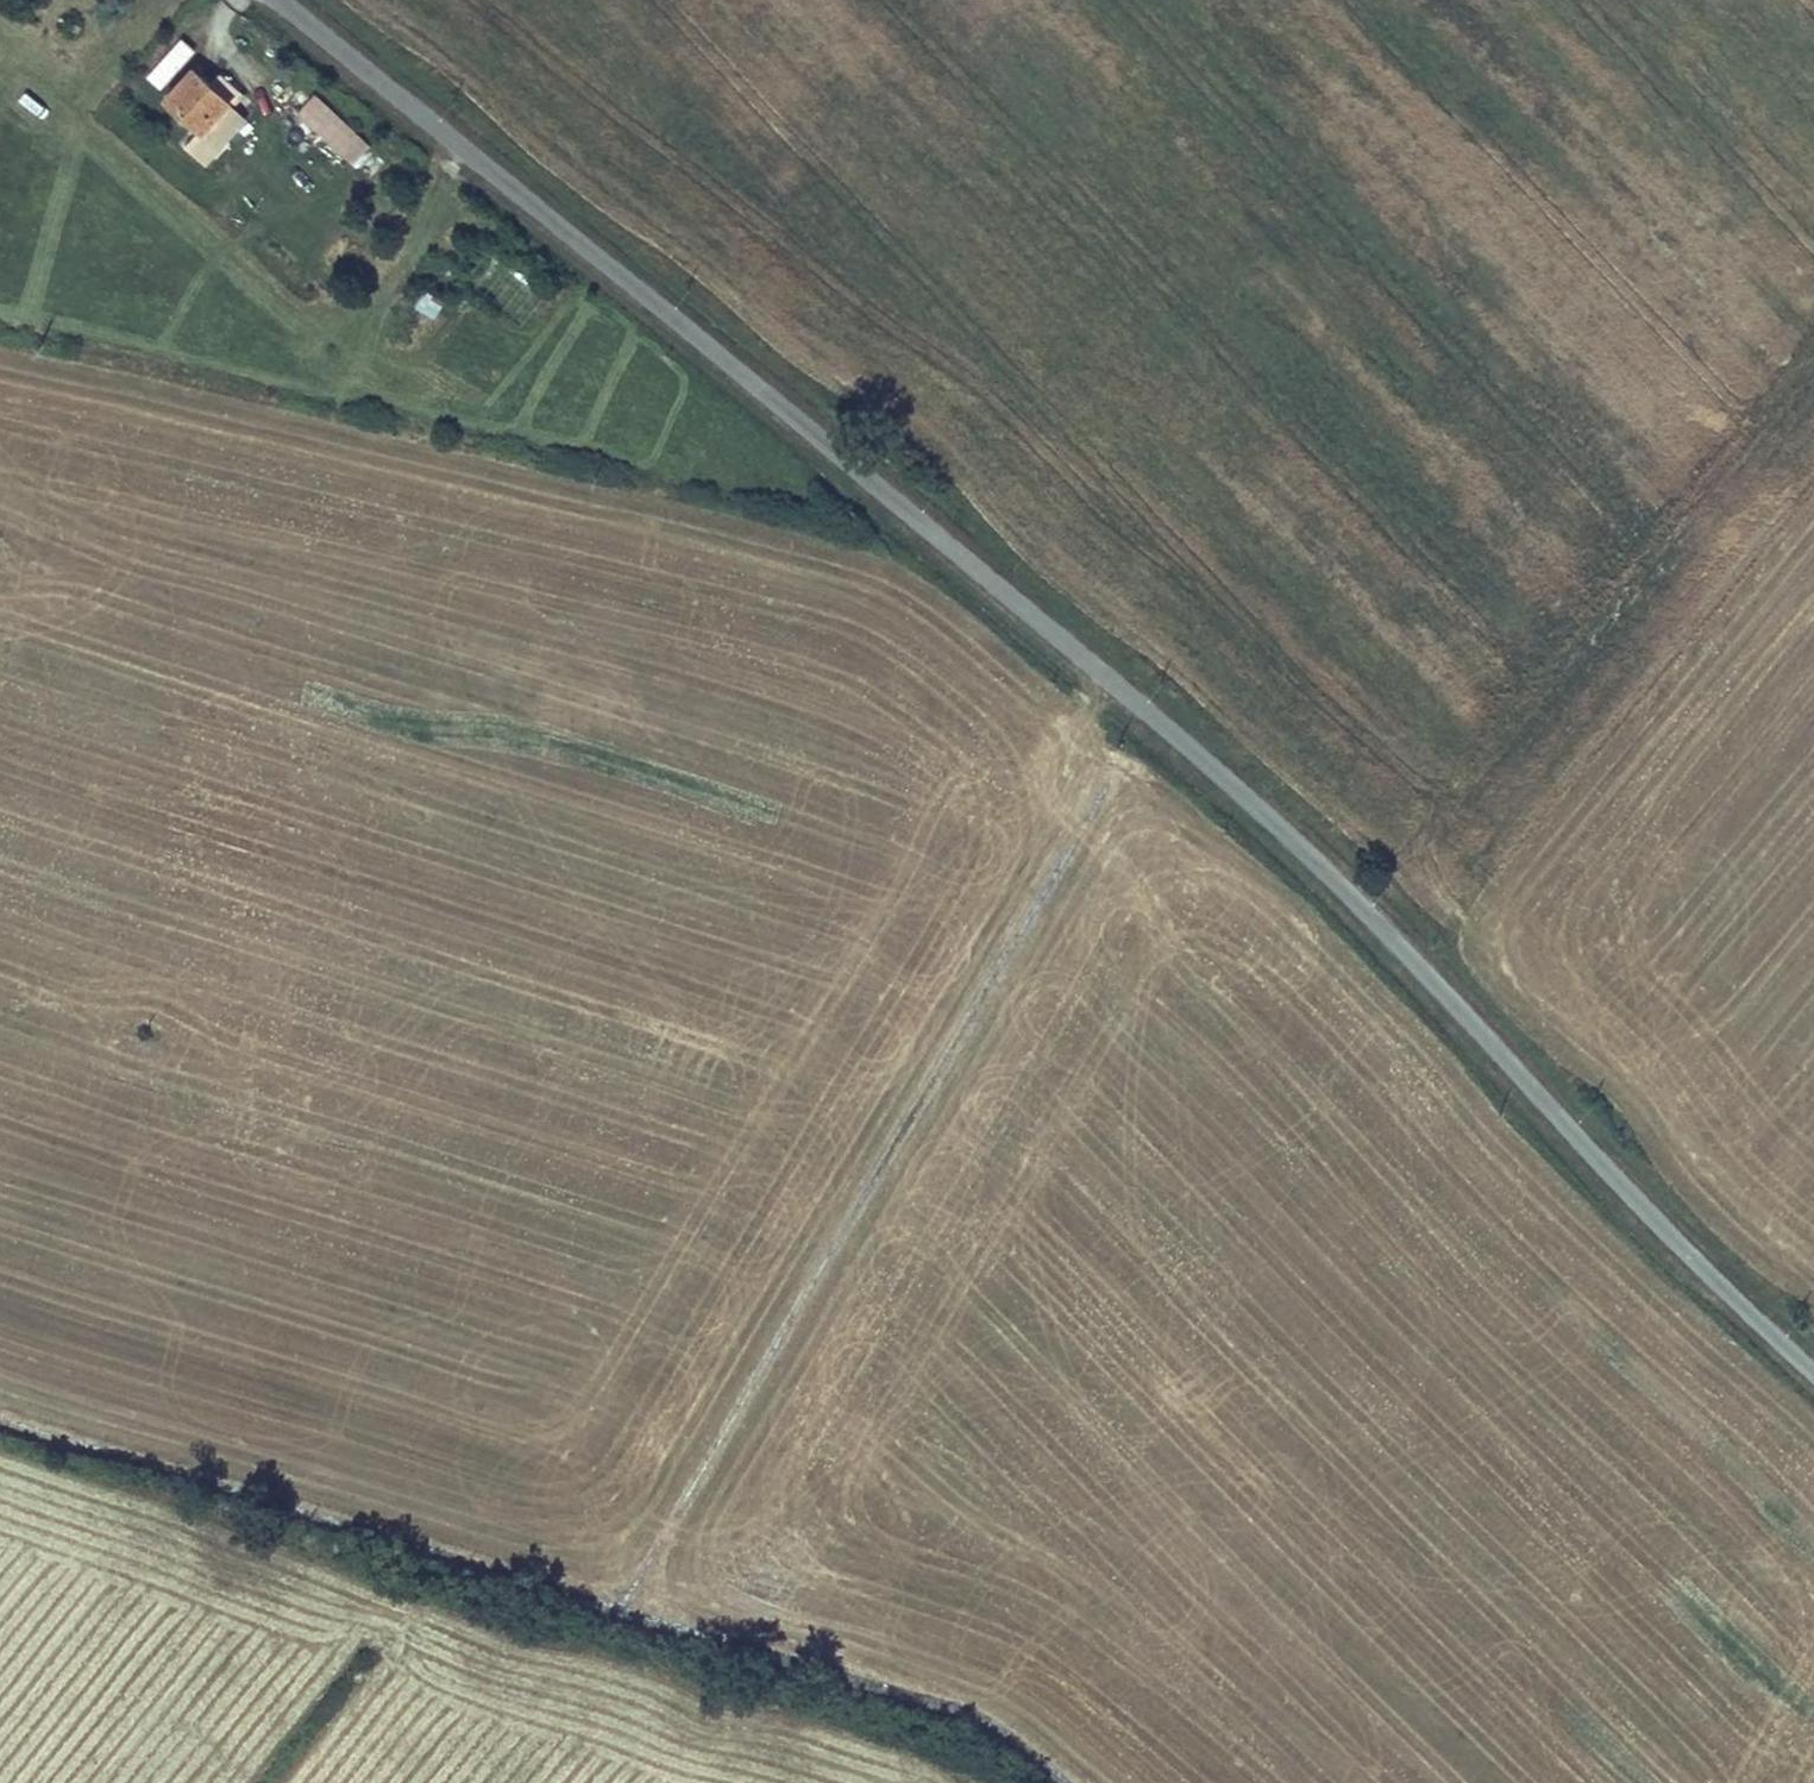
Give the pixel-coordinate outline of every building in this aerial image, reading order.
[(147,77),(163,90),(196,47),(179,35),(147,77)] [(193,71),(182,84),(187,88),(198,76),(193,71)] [(182,84),(167,100),(202,131),(227,103),(232,108),(244,94),(220,73),(209,85),(198,76),(187,88),(182,84)] [(314,96),(298,113),(299,114),(353,164),(369,147),(314,96)] [(227,103),(202,131),(187,146),(206,164),(246,119),(232,108),(227,103)] [(353,167),(370,181),(387,161),(370,147),(353,167)]
